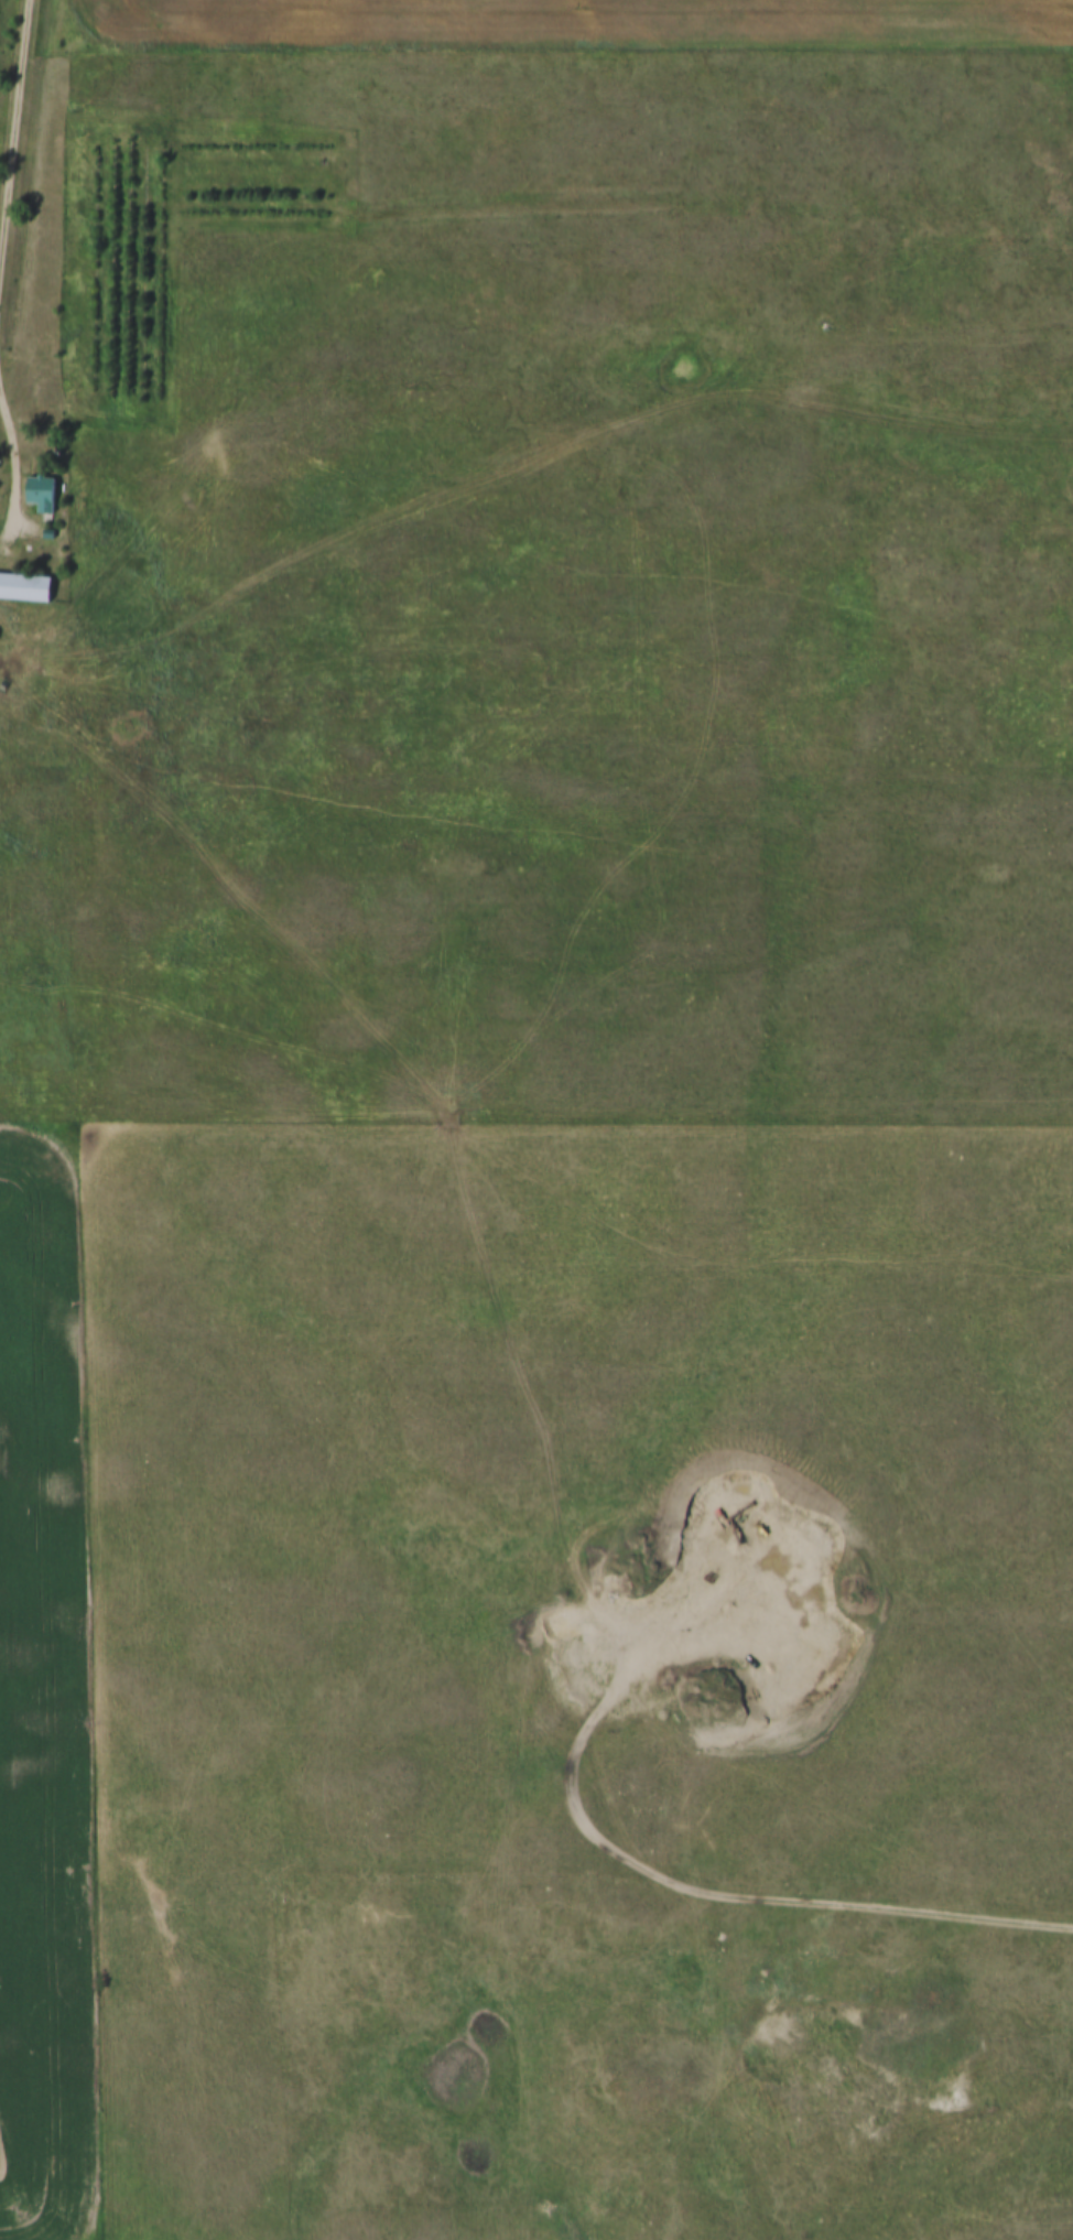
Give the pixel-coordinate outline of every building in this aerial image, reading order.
[(26,502),(37,502),(37,513),(54,513),(54,475),(26,475),(26,502)] [(50,601),(51,574),(0,573),(0,599),(50,601)]
